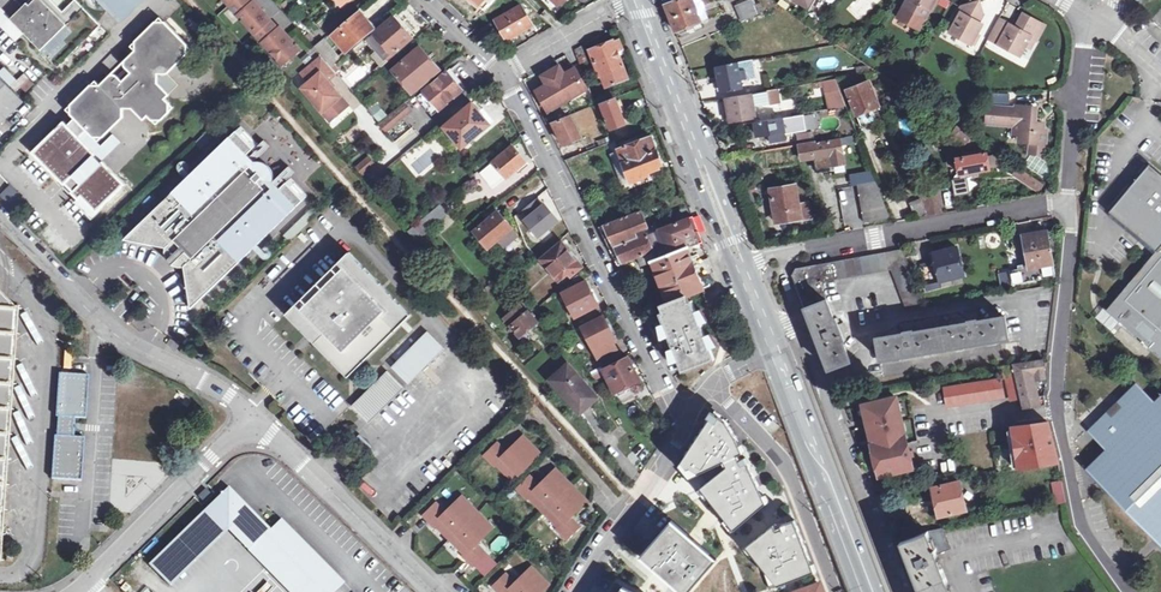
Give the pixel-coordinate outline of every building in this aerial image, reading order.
[(75,0),(36,0),(30,6),(27,3),(10,19),(57,67),(100,25),(75,0)] [(105,0),(98,0),(120,23),(124,19),(105,0)] [(124,19),(143,0),(105,0),(124,19)] [(229,6),(255,35),(270,21),(262,13),(253,3),(255,2),(253,0),(235,0),(229,6)] [(388,0),(371,0),(364,11),(375,19),(388,0)] [(476,4),(482,11),(485,13),(498,0),(492,0),(490,3),(487,0),(480,0),(476,4)] [(557,5),(561,9),(568,2),(566,0),(563,0),(557,5)] [(677,38),(689,34),(688,30),(686,26),(700,21),(706,18),(701,3),(700,0),(663,0),(677,38)] [(734,6),(741,22),(758,15),(751,0),(749,0),(734,6)] [(786,10),(789,5),(781,0),(778,4),(786,10)] [(898,18),(918,30),(934,1),(935,1),(936,0),(907,0),(898,18)] [(264,12),(255,2),(253,3),(262,13),(264,12)] [(755,5),(759,14),(765,11),(761,2),(755,5)] [(970,5),(960,7),(957,13),(959,14),(948,32),(969,43),(979,24),(976,23),(975,16),(980,14),(978,3),(970,5)] [(530,22),(521,6),(497,20),(508,40),(519,34),(517,30),(530,22)] [(17,39),(22,34),(0,11),(0,22),(17,39)] [(360,12),(333,35),(340,43),(339,45),(346,53),(373,30),(366,22),(367,21),(360,12)] [(1008,24),(998,44),(1018,55),(1024,45),(1029,36),(1034,39),(1035,40),(1043,26),(1023,14),(1017,24),(1021,26),(1019,30),(1015,28),(1008,24)] [(407,28),(397,15),(366,42),(375,52),(378,50),(384,45),(393,55),(412,39),(404,31),(407,28)] [(805,23),(819,31),(822,25),(808,17),(805,23)] [(998,44),(1008,24),(998,18),(987,38),(998,44)] [(59,117),(17,159),(78,224),(122,182),(99,158),(80,138),(88,130),(93,136),(103,136),(123,116),(124,108),(132,108),(143,120),(147,116),(152,120),(162,119),(169,112),(169,104),(165,99),(169,95),(158,83),(159,74),(168,73),(188,53),(188,45),(165,21),(156,21),(137,40),(136,50),(125,60),(124,63),(125,65),(129,69),(119,78),(117,75),(114,73),(110,75),(101,84),(92,84),(71,105),(71,114),(73,116),(65,123),(59,117)] [(286,37),(284,39),(277,30),(270,21),(255,35),(282,65),(296,52),(298,51),(286,37)] [(686,26),(688,30),(701,25),(700,21),(686,26)] [(532,26),(530,22),(517,30),(519,34),(532,26)] [(415,36),(407,28),(404,31),(412,39),(415,36)] [(279,29),(277,30),(284,39),(286,37),(279,29)] [(1029,36),(1024,45),(1029,48),(1034,39),(1029,36)] [(613,41),(590,50),(605,87),(627,78),(619,57),(626,54),(621,40),(614,42),(613,41)] [(324,58),(330,53),(321,42),(314,48),(324,58)] [(384,45),(378,50),(387,61),(393,55),(384,45)] [(582,45),(574,49),(577,57),(585,54),(582,45)] [(440,71),(421,47),(393,71),(412,94),(440,71)] [(332,68),(339,62),(330,53),(324,58),(332,68)] [(677,55),(681,67),(686,65),(682,53),(677,55)] [(585,54),(577,57),(580,64),(588,61),(585,54)] [(301,90),(321,114),(326,109),(334,118),(346,108),(326,84),(335,77),(320,59),(301,75),(308,84),(301,90)] [(737,64),(717,67),(722,92),(742,88),(741,81),(755,78),(751,61),(737,64)] [(551,71),(568,101),(588,89),(575,68),(565,74),(560,66),(551,71)] [(24,73),(16,80),(3,67),(0,70),(0,75),(22,97),(35,85),(24,73)] [(722,92),(717,67),(713,68),(718,92),(722,92)] [(467,87),(451,69),(417,97),(433,115),(467,87)] [(568,101),(551,71),(542,77),(547,85),(536,91),(549,112),(568,101)] [(158,83),(169,95),(179,85),(168,73),(159,74),(158,83)] [(836,79),(839,86),(851,83),(851,81),(873,77),(872,73),(836,79)] [(24,102),(0,78),(0,125),(24,102)] [(836,79),(828,81),(832,95),(842,93),(839,86),(836,79)] [(869,83),(847,92),(857,119),(866,116),(869,126),(874,124),(871,115),(880,111),(869,83)] [(748,94),(726,98),(727,100),(723,101),(727,122),(749,118),(749,115),(752,114),(748,94)] [(616,99),(601,105),(611,130),(626,124),(616,99)] [(484,111),(475,101),(444,127),(462,148),(490,125),(481,114),(484,111)] [(988,106),(986,123),(1014,126),(1020,126),(1020,134),(1019,142),(1031,143),(1030,153),(1043,155),(1046,131),(1042,131),(1043,124),(1039,123),(1034,123),(1034,118),(1035,108),(1015,106),(1015,111),(1006,110),(1006,108),(988,106)] [(326,109),(321,114),(328,123),(334,118),(326,109)] [(405,114),(400,109),(382,124),(387,129),(405,114)] [(481,114),(490,125),(493,122),(484,111),(481,114)] [(805,114),(795,116),(798,129),(807,127),(805,114)] [(570,117),(553,124),(564,145),(581,138),(570,117)] [(784,118),(787,134),(792,133),(789,117),(784,118)] [(784,118),(756,123),(758,135),(769,134),(771,142),(788,139),(787,134),(784,118)] [(404,122),(394,128),(398,136),(409,130),(404,122)] [(959,127),(957,125),(949,136),(962,144),(964,142),(968,144),(972,136),(959,127)] [(241,127),(125,240),(166,249),(171,264),(185,269),(192,311),(309,196),(292,179),(281,189),(274,182),(271,167),(255,162),(248,155),(259,145),(241,127)] [(673,129),(668,131),(673,143),(678,141),(673,129)] [(80,138),(99,158),(112,146),(103,136),(93,137),(88,130),(80,138)] [(799,145),(813,142),(812,132),(796,134),(798,145),(799,145)] [(813,142),(799,145),(802,159),(814,157),(816,169),(844,164),(841,145),(847,144),(846,136),(839,137),(840,139),(816,143),(815,142),(813,142)] [(652,137),(618,149),(632,183),(650,176),(647,171),(663,165),(652,137)] [(526,161),(513,146),(481,173),(494,188),(526,161)] [(967,157),(956,159),(957,164),(960,180),(967,178),(991,174),(990,169),(998,167),(997,158),(993,156),(988,157),(987,153),(980,155),(979,151),(966,153),(967,157)] [(366,156),(354,168),(363,177),(376,165),(366,156)] [(960,180),(957,164),(949,166),(956,197),(970,194),(967,178),(960,180)] [(1107,309),(1160,354),(1160,173),(1150,164),(1141,175),(1144,178),(1137,186),(1134,184),(1111,210),(1145,240),(1157,251),(1107,309)] [(1042,184),(1017,167),(1012,174),(1037,191),(1042,184)] [(876,182),(872,171),(850,175),(852,186),(858,185),(876,182)] [(1144,178),(1141,175),(1134,184),(1137,186),(1144,178)] [(890,218),(876,182),(858,185),(864,222),(890,218)] [(10,208),(22,197),(10,184),(0,193),(0,196),(10,208)] [(796,185),(771,189),(777,223),(802,219),(803,221),(813,219),(809,199),(805,199),(805,202),(799,203),(796,185)] [(748,187),(740,188),(747,207),(755,204),(748,187)] [(927,216),(944,213),(937,189),(918,192),(920,199),(927,216)] [(927,216),(920,199),(910,204),(913,212),(916,211),(919,218),(927,216)] [(543,205),(540,207),(534,200),(523,209),(529,217),(525,221),(538,236),(557,221),(543,205)] [(440,204),(420,222),(428,231),(449,214),(440,204)] [(488,221),(499,212),(494,207),(483,216),(488,221)] [(316,209),(288,236),(292,241),(320,214),(316,209)] [(700,232),(693,217),(649,234),(641,211),(621,219),(598,227),(618,264),(638,257),(642,266),(652,263),(668,304),(687,297),(705,290),(704,289),(711,286),(707,275),(698,254),(692,257),(688,248),(703,242),(700,232)] [(503,217),(499,212),(488,221),(474,232),(489,248),(499,240),(513,228),(503,217)] [(503,217),(513,228),(515,226),(506,215),(503,217)] [(513,228),(499,240),(506,248),(519,236),(513,228)] [(1010,271),(1012,285),(1056,277),(1051,252),(1057,251),(1055,239),(1049,241),(1047,232),(1023,236),(1024,239),(1029,268),(1025,269),(1024,265),(1018,266),(1019,269),(1010,271)] [(1029,268),(1024,239),(1019,240),(1025,269),(1029,268)] [(569,252),(560,242),(541,259),(559,280),(568,272),(572,276),(582,268),(574,258),(575,256),(571,251),(569,252)] [(796,268),(792,275),(829,370),(850,362),(843,341),(846,340),(843,333),(847,332),(843,324),(840,325),(837,318),(834,319),(820,283),(891,270),(906,312),(926,309),(902,249),(796,268)] [(957,249),(930,256),(933,267),(923,269),(928,293),(953,286),(952,281),(964,278),(957,249)] [(411,315),(350,253),(287,314),(349,377),(411,315)] [(598,306),(586,282),(562,294),(567,303),(573,316),(574,318),(598,306)] [(17,309),(15,308),(5,298),(0,293),(0,556),(17,309)] [(668,304),(661,306),(663,313),(660,314),(664,323),(668,335),(669,338),(661,341),(664,348),(668,346),(669,349),(673,347),(673,348),(678,359),(683,372),(714,359),(692,301),(689,302),(687,297),(668,304)] [(573,316),(567,303),(563,305),(569,317),(573,316)] [(529,316),(521,306),(506,318),(521,335),(536,322),(532,318),(535,315),(533,313),(529,316)] [(904,333),(876,337),(881,360),(1009,339),(1005,316),(991,318),(977,320),(975,315),(968,316),(969,322),(913,331),(912,326),(904,327),(904,333)] [(616,339),(605,316),(583,327),(598,359),(617,350),(613,341),(616,339)] [(668,335),(664,323),(657,326),(662,338),(668,335)] [(426,331),(389,368),(407,386),(444,348),(426,331)] [(678,359),(673,348),(667,351),(671,362),(678,359)] [(597,359),(600,366),(624,358),(621,351),(597,359)] [(640,381),(628,357),(604,370),(607,376),(615,392),(640,381)] [(1011,365),(1005,367),(1012,401),(1021,398),(1024,408),(1045,405),(1044,396),(1037,397),(1033,381),(1035,381),(1034,374),(1045,372),(1043,360),(1011,365)] [(597,398),(568,366),(553,380),(581,411),(597,398)] [(607,376),(604,370),(592,376),(597,381),(607,376)] [(86,418),(89,375),(74,374),(59,373),(56,416),(57,417),(57,435),(54,435),(52,479),(62,479),(82,480),(85,437),(74,436),(74,431),(75,424),(75,418),(86,418)] [(405,390),(389,373),(354,408),(370,424),(405,390)] [(1002,380),(944,390),(946,406),(1005,396),(1002,380)] [(1160,393),(1150,403),(1137,389),(1092,432),(1107,447),(1085,468),(1160,545),(1160,393)] [(897,398),(864,406),(867,421),(874,452),(879,476),(913,469),(897,398)] [(727,422),(714,413),(682,462),(693,477),(701,473),(725,461),(728,466),(709,481),(701,488),(715,505),(729,535),(767,504),(746,458),(740,461),(739,455),(740,446),(734,434),(727,422)] [(1057,462),(1048,422),(1016,426),(1016,430),(1017,434),(1015,435),(1019,460),(1021,459),(1022,465),(1022,468),(1057,462)] [(514,479),(540,454),(524,438),(506,455),(497,446),(486,456),(495,465),(497,465),(503,471),(505,470),(514,479)] [(360,459),(345,443),(334,454),(349,469),(360,459)] [(725,461),(701,473),(709,481),(728,466),(725,461)] [(571,486),(556,470),(538,488),(528,478),(517,488),(527,499),(529,497),(536,504),(537,502),(546,511),(571,486)] [(1065,501),(1062,480),(1055,482),(1056,488),(1047,489),(1048,493),(1043,497),(1045,505),(1065,501)] [(932,501),(921,504),(922,510),(933,507),(935,517),(940,516),(941,517),(967,511),(960,482),(933,488),(934,490),(929,491),(932,501)] [(586,501),(571,486),(546,511),(554,520),(552,521),(559,528),(557,529),(567,540),(578,529),(568,519),(586,501)] [(230,487),(151,566),(171,587),(229,530),(249,551),(271,529),(230,487)] [(452,539),(477,513),(463,497),(444,515),(434,505),(423,516),(433,526),(435,524),(441,531),(442,529),(452,539)] [(477,513),(452,539),(460,547),(459,549),(465,555),(463,557),(473,567),(484,555),(475,545),(492,528),(477,513)] [(672,520),(641,557),(680,591),(687,591),(716,561),(672,520)] [(775,525),(748,546),(760,562),(770,589),(815,572),(805,547),(794,521),(781,526),(781,528),(776,530),(775,525)] [(275,526),(271,529),(249,551),(290,591),(336,591),(339,590),(338,577),(288,526),(275,526)] [(900,542),(908,561),(902,563),(904,568),(906,572),(911,570),(919,591),(951,591),(937,555),(951,549),(943,529),(929,534),(928,531),(900,542)] [(548,585),(532,568),(514,586),(505,577),(495,587),(499,591),(541,591),(548,585)]
